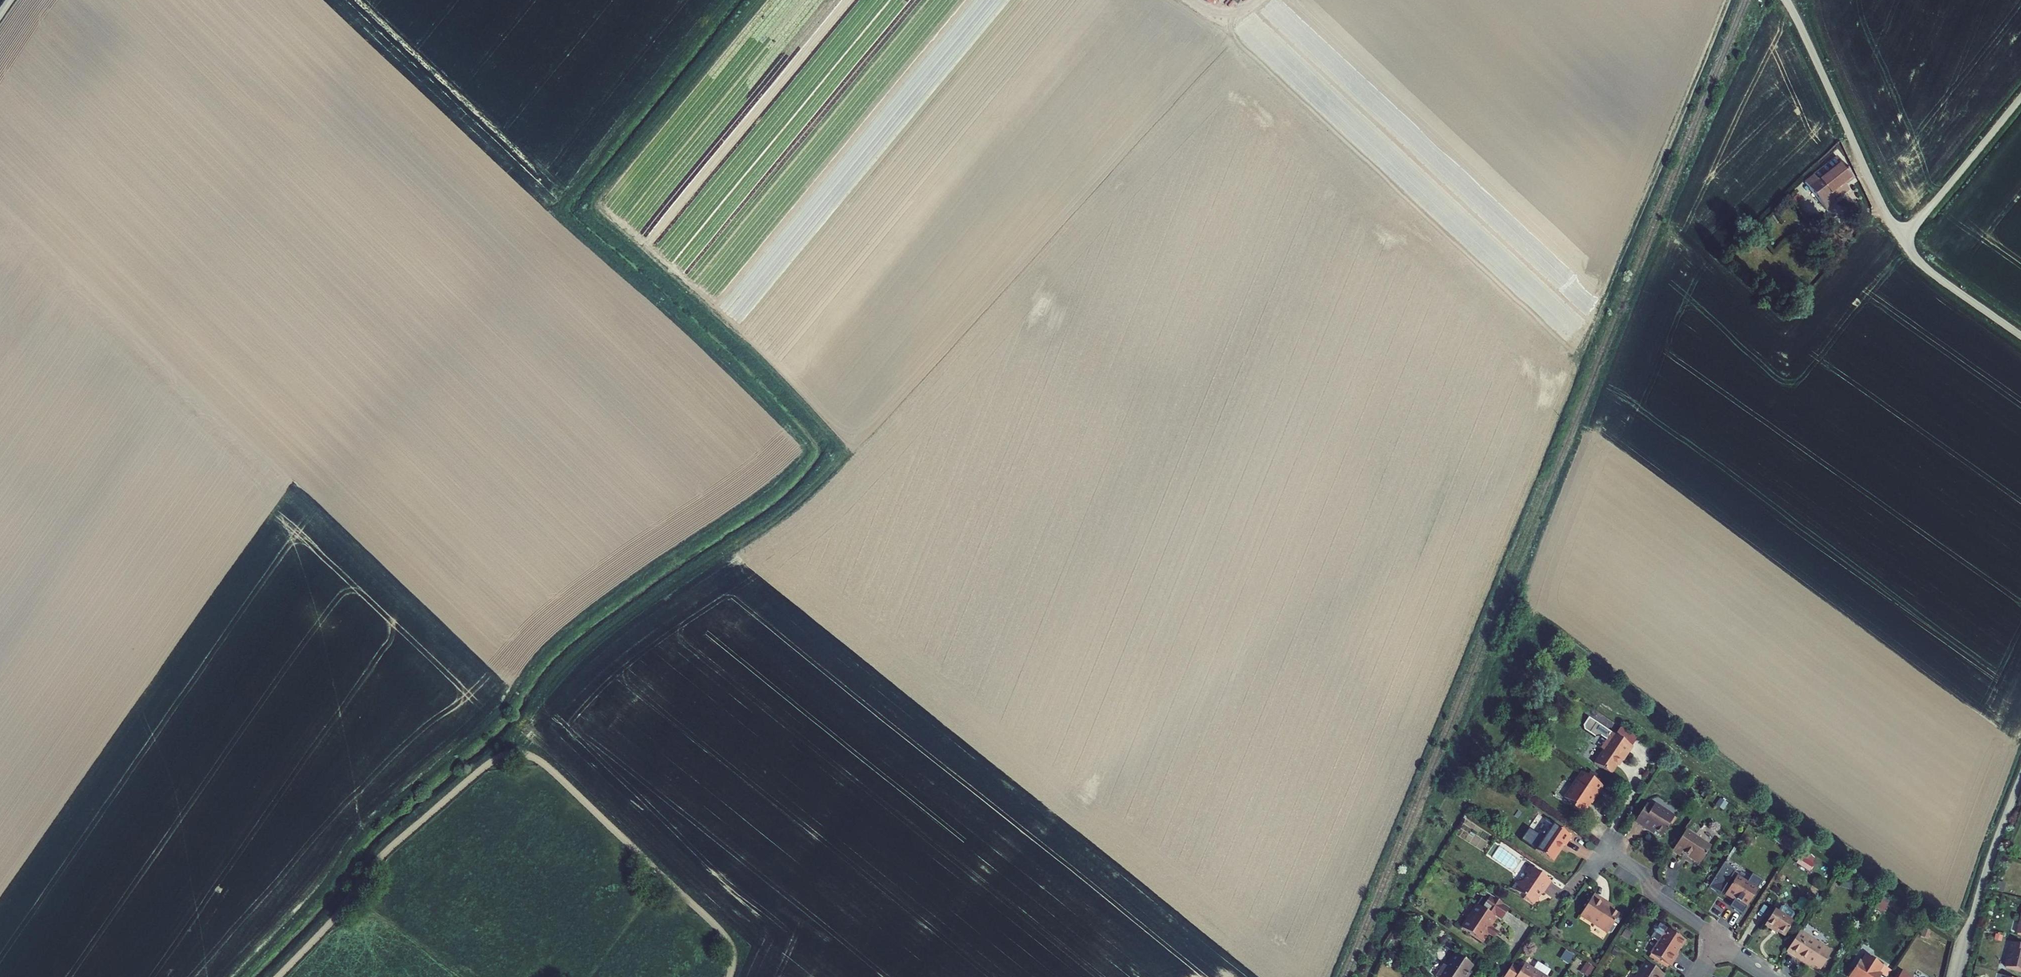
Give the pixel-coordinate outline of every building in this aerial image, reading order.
[(1837,156),(1804,181),(1826,210),(1836,203),(1833,199),(1838,195),(1840,197),(1849,190),(1845,185),(1854,178),(1837,156)] [(1802,199),(1798,194),(1793,198),(1797,203),(1802,199)] [(1615,736),(1589,718),(1583,726),(1584,730),(1595,737),(1600,736),(1606,740),(1600,749),(1603,751),(1594,764),(1610,774),(1617,765),(1619,767),(1632,747),(1615,736)] [(1620,727),(1615,736),(1632,747),(1637,738),(1620,727)] [(1581,772),(1564,798),(1574,805),(1572,808),(1581,815),(1589,803),(1591,804),(1603,786),(1581,772)] [(1646,804),(1635,822),(1652,833),(1654,831),(1655,832),(1654,834),(1657,837),(1659,834),(1662,836),(1674,816),(1654,804),(1652,808),(1646,804)] [(1552,824),(1535,850),(1552,862),(1559,851),(1558,850),(1561,845),(1564,847),(1571,837),(1552,824)] [(1686,830),(1672,851),(1679,856),(1681,853),(1699,864),(1711,846),(1686,830)] [(1524,899),(1533,905),(1541,894),(1543,894),(1551,882),(1529,866),(1528,867),(1520,861),(1499,846),(1491,858),(1512,873),(1516,867),(1527,875),(1522,882),(1516,882),(1511,889),(1524,898),(1524,899)] [(1814,861),(1801,853),(1798,860),(1810,868),(1814,861)] [(1724,863),(1709,887),(1720,894),(1723,890),(1726,892),(1725,894),(1734,900),(1729,907),(1741,915),(1747,907),(1746,907),(1757,889),(1762,881),(1752,874),(1747,883),(1736,876),(1729,887),(1726,885),(1735,871),(1724,863)] [(1485,893),(1461,928),(1483,943),(1488,934),(1493,937),(1496,931),(1490,927),(1496,919),(1500,921),(1509,909),(1485,893)] [(1619,915),(1610,909),(1612,906),(1593,895),(1580,915),(1607,933),(1619,915)] [(1784,936),(1793,922),(1791,920),(1794,916),(1793,913),(1783,906),(1780,907),(1777,911),(1774,910),(1764,925),(1771,930),(1772,929),(1784,936)] [(1680,948),(1685,940),(1659,924),(1657,928),(1654,927),(1653,930),(1654,932),(1651,937),(1659,942),(1651,954),(1670,966),(1677,954),(1675,953),(1678,948),(1680,948)] [(1820,970),(1831,952),(1799,931),(1786,951),(1810,967),(1811,964),(1820,970)] [(2020,972),(2020,946),(2012,944),(2006,968),(2020,972)] [(1436,976),(1468,976),(1470,975),(1467,973),(1472,966),(1454,953),(1446,966),(1444,965),(1436,976)] [(1847,976),(1848,976),(1880,976),(1881,974),(1878,972),(1882,966),(1884,963),(1875,958),(1874,960),(1865,955),(1861,961),(1859,960),(1852,971),(1850,971),(1847,976)] [(1545,976),(1546,976),(1550,970),(1537,962),(1533,969),(1545,976)] [(1533,969),(1525,963),(1520,970),(1512,964),(1504,976),(1545,976),(1533,969)] [(1645,963),(1636,976),(1663,976),(1664,975),(1645,963)] [(1885,976),(1889,976),(1892,972),(1882,966),(1878,972),(1881,974),(1885,976)]
